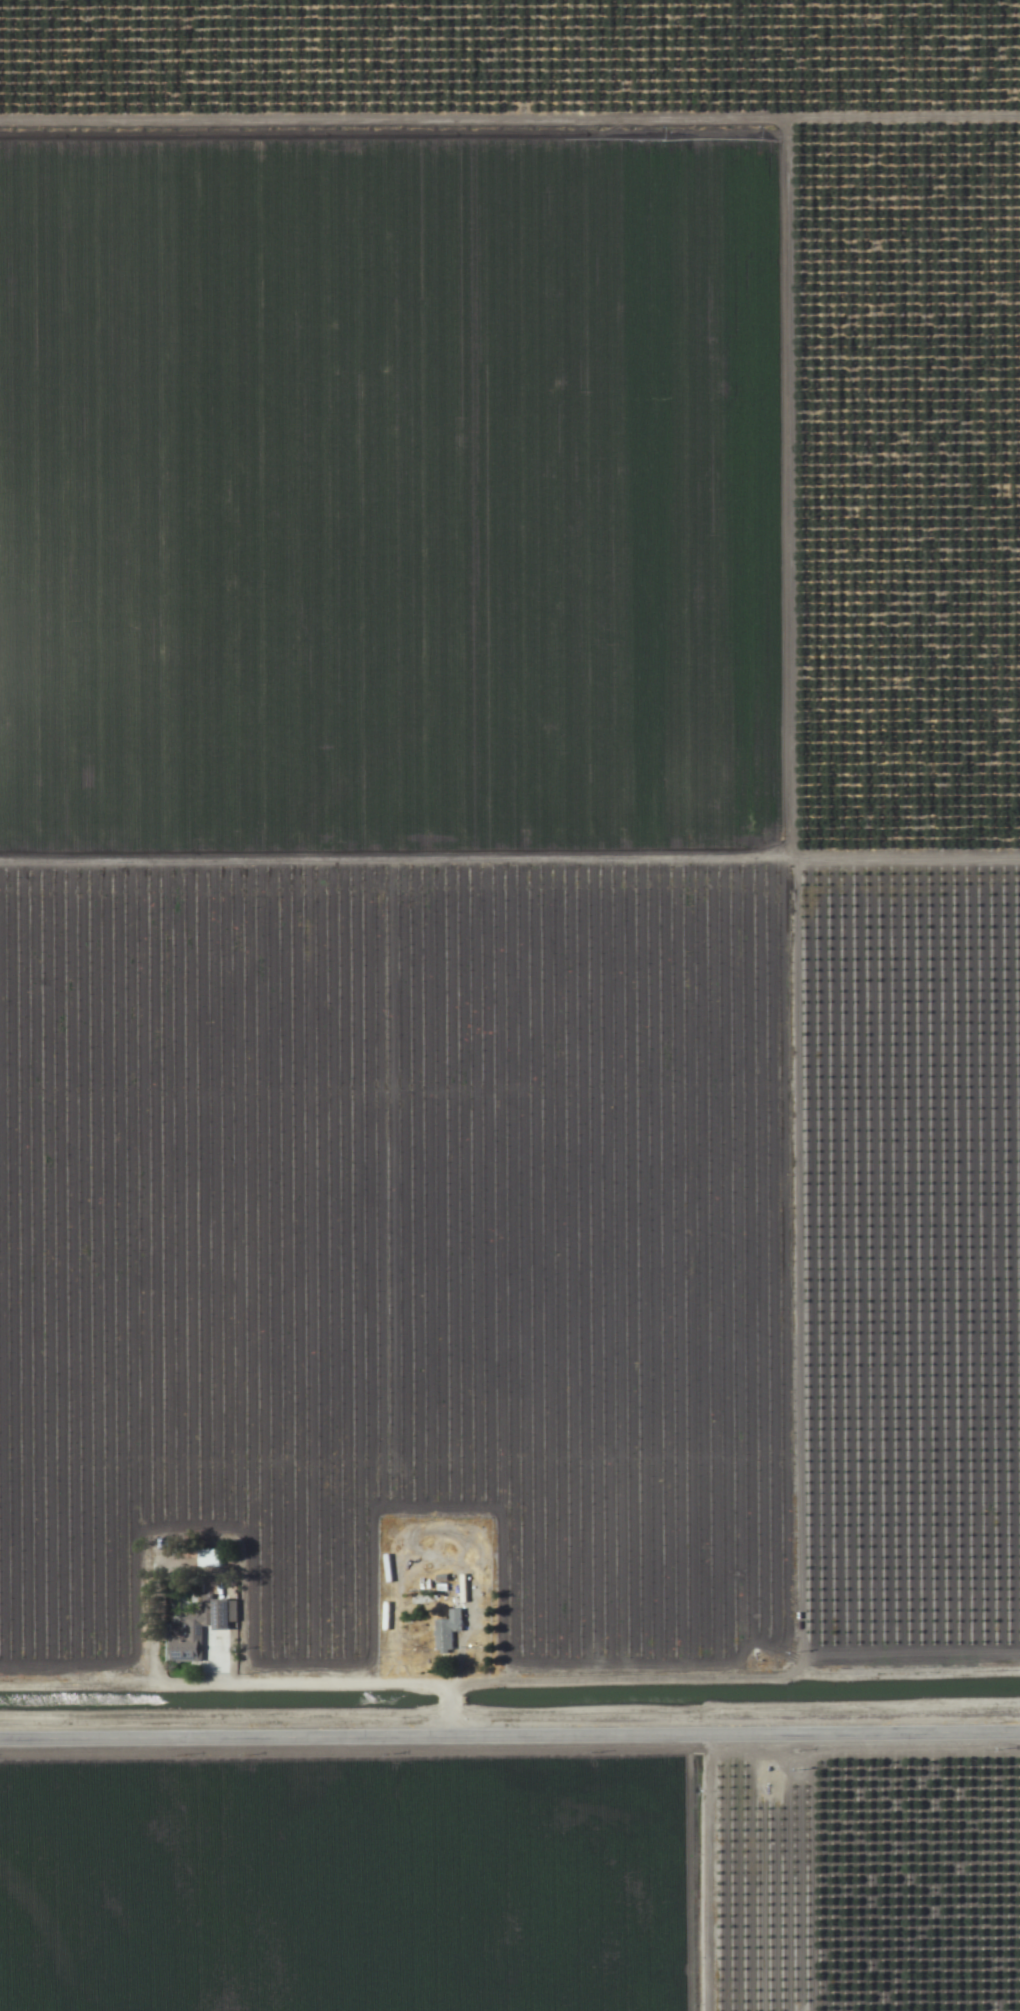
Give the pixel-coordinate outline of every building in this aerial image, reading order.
[(219,1568),(219,1552),(198,1552),(198,1568),(219,1568)] [(202,1663),(202,1630),(227,1630),(227,1599),(200,1599),(200,1612),(181,1612),(181,1643),(170,1643),(170,1663),(202,1663)] [(463,1610),(451,1610),(451,1620),(435,1620),(435,1653),(452,1653),(452,1632),(463,1632),(463,1610)]
